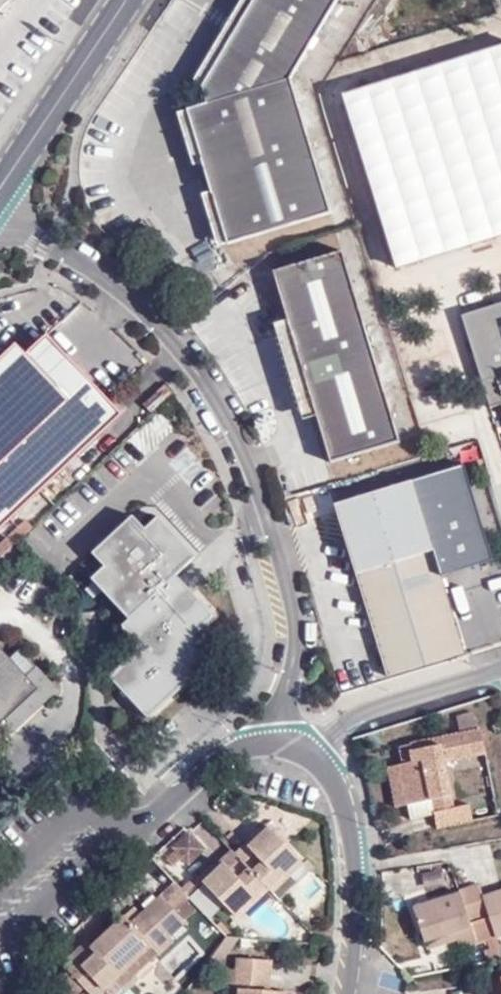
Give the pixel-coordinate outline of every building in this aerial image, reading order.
[(11,0),(0,0),(0,10),(11,0)] [(337,0),(253,0),(200,88),(205,104),(187,110),(227,245),(331,214),(290,79),(337,0)] [(342,96),(396,268),(500,235),(500,47),(342,96)] [(344,253),(275,272),(331,463),(401,443),(344,253)] [(461,315),(490,408),(500,404),(500,303),(461,315)] [(0,361),(0,530),(124,416),(49,335),(28,355),(18,344),(0,361)] [(414,473),(337,496),(389,669),(466,645),(414,473)] [(182,643),(192,634),(215,614),(177,573),(122,624),(140,642),(135,645),(139,650),(111,675),(149,716),(203,666),(182,643)] [(213,656),(192,634),(182,643),(203,666),(213,656)] [(3,725),(40,690),(12,659),(0,646),(0,727),(3,725)] [(22,651),(12,659),(40,690),(3,725),(12,736),(60,691),(22,651)] [(482,731),(410,745),(413,763),(404,765),(412,805),(434,802),(439,828),(472,822),(469,805),(454,808),(446,761),(486,753),(482,731)] [(413,763),(410,745),(400,747),(404,765),(413,763)] [(412,805),(404,765),(389,768),(396,808),(412,805)] [(241,858),(270,890),(282,904),(313,875),(268,826),(255,839),(258,843),(241,858)] [(175,847),(178,851),(184,857),(190,864),(205,849),(190,832),(175,847)] [(255,839),(238,855),(241,858),(258,843),(255,839)] [(184,857),(178,851),(169,859),(175,866),(184,857)] [(235,852),(216,869),(219,872),(238,855),(235,852)] [(219,872),(216,869),(203,880),(237,919),(270,890),(241,858),(238,855),(219,872)] [(484,898),(481,887),(462,892),(463,895),(416,911),(428,949),(451,942),(448,934),(473,927),(472,922),(489,916),(496,939),(500,937),(500,893),(484,898)] [(66,969),(86,989),(95,982),(101,988),(149,945),(156,953),(171,940),(167,936),(197,908),(182,892),(168,906),(160,897),(131,923),(124,916),(66,969)] [(326,942),(333,942),(335,925),(327,925),(326,942)] [(475,935),(473,927),(448,934),(451,942),(475,935)] [(240,959),(239,971),(229,970),(227,988),(243,990),(243,993),(284,993),(284,992),(268,990),(270,961),(240,959)] [(492,982),(494,993),(500,993),(500,980),(492,982)]
